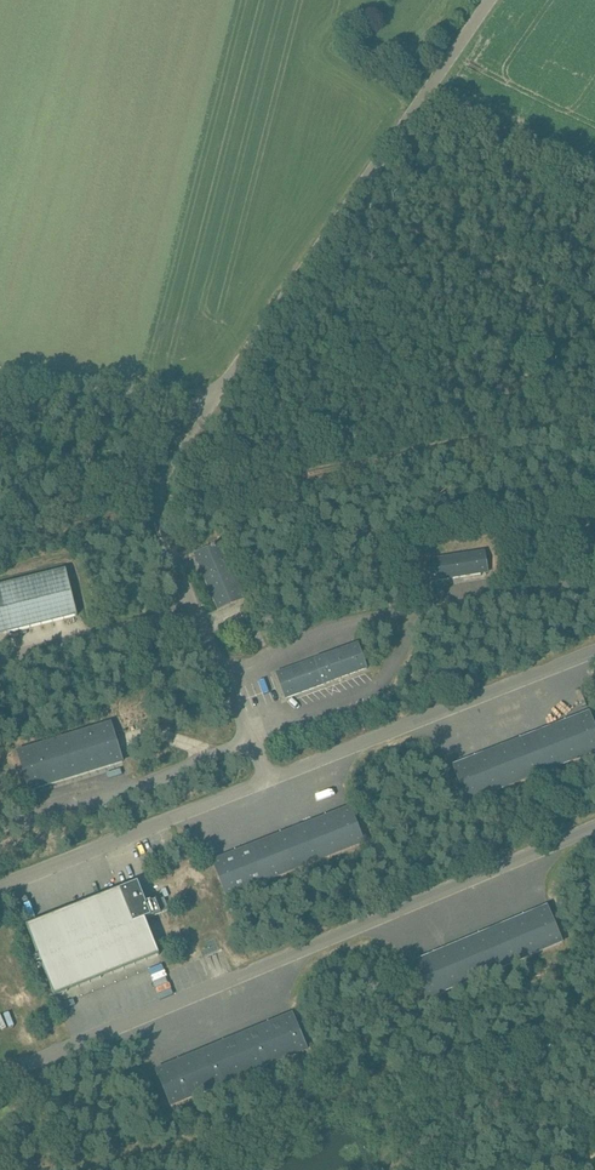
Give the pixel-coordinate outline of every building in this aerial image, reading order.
[(219,610),(246,599),(222,543),(195,554),(219,610)] [(485,551),(428,560),(431,582),(489,573),(485,551)] [(0,586),(0,635),(78,616),(66,570),(0,586)] [(144,607),(145,588),(145,581),(135,580),(133,607),(144,607)] [(286,700),(368,670),(359,643),(276,673),(286,700)] [(452,765),(468,804),(594,754),(594,724),(590,711),(452,765)] [(17,751),(30,792),(125,763),(112,722),(17,751)] [(351,806),(212,861),(227,898),(366,844),(351,806)] [(138,883),(27,927),(55,996),(160,955),(145,919),(152,917),(161,913),(156,901),(146,904),(138,883)] [(162,890),(162,891),(165,899),(170,896),(167,888),(162,890)] [(169,910),(164,898),(158,901),(163,913),(169,910)] [(548,905),(412,963),(427,1001),(564,944),(548,905)] [(293,1013),(156,1070),(171,1107),(309,1050),(293,1013)]
